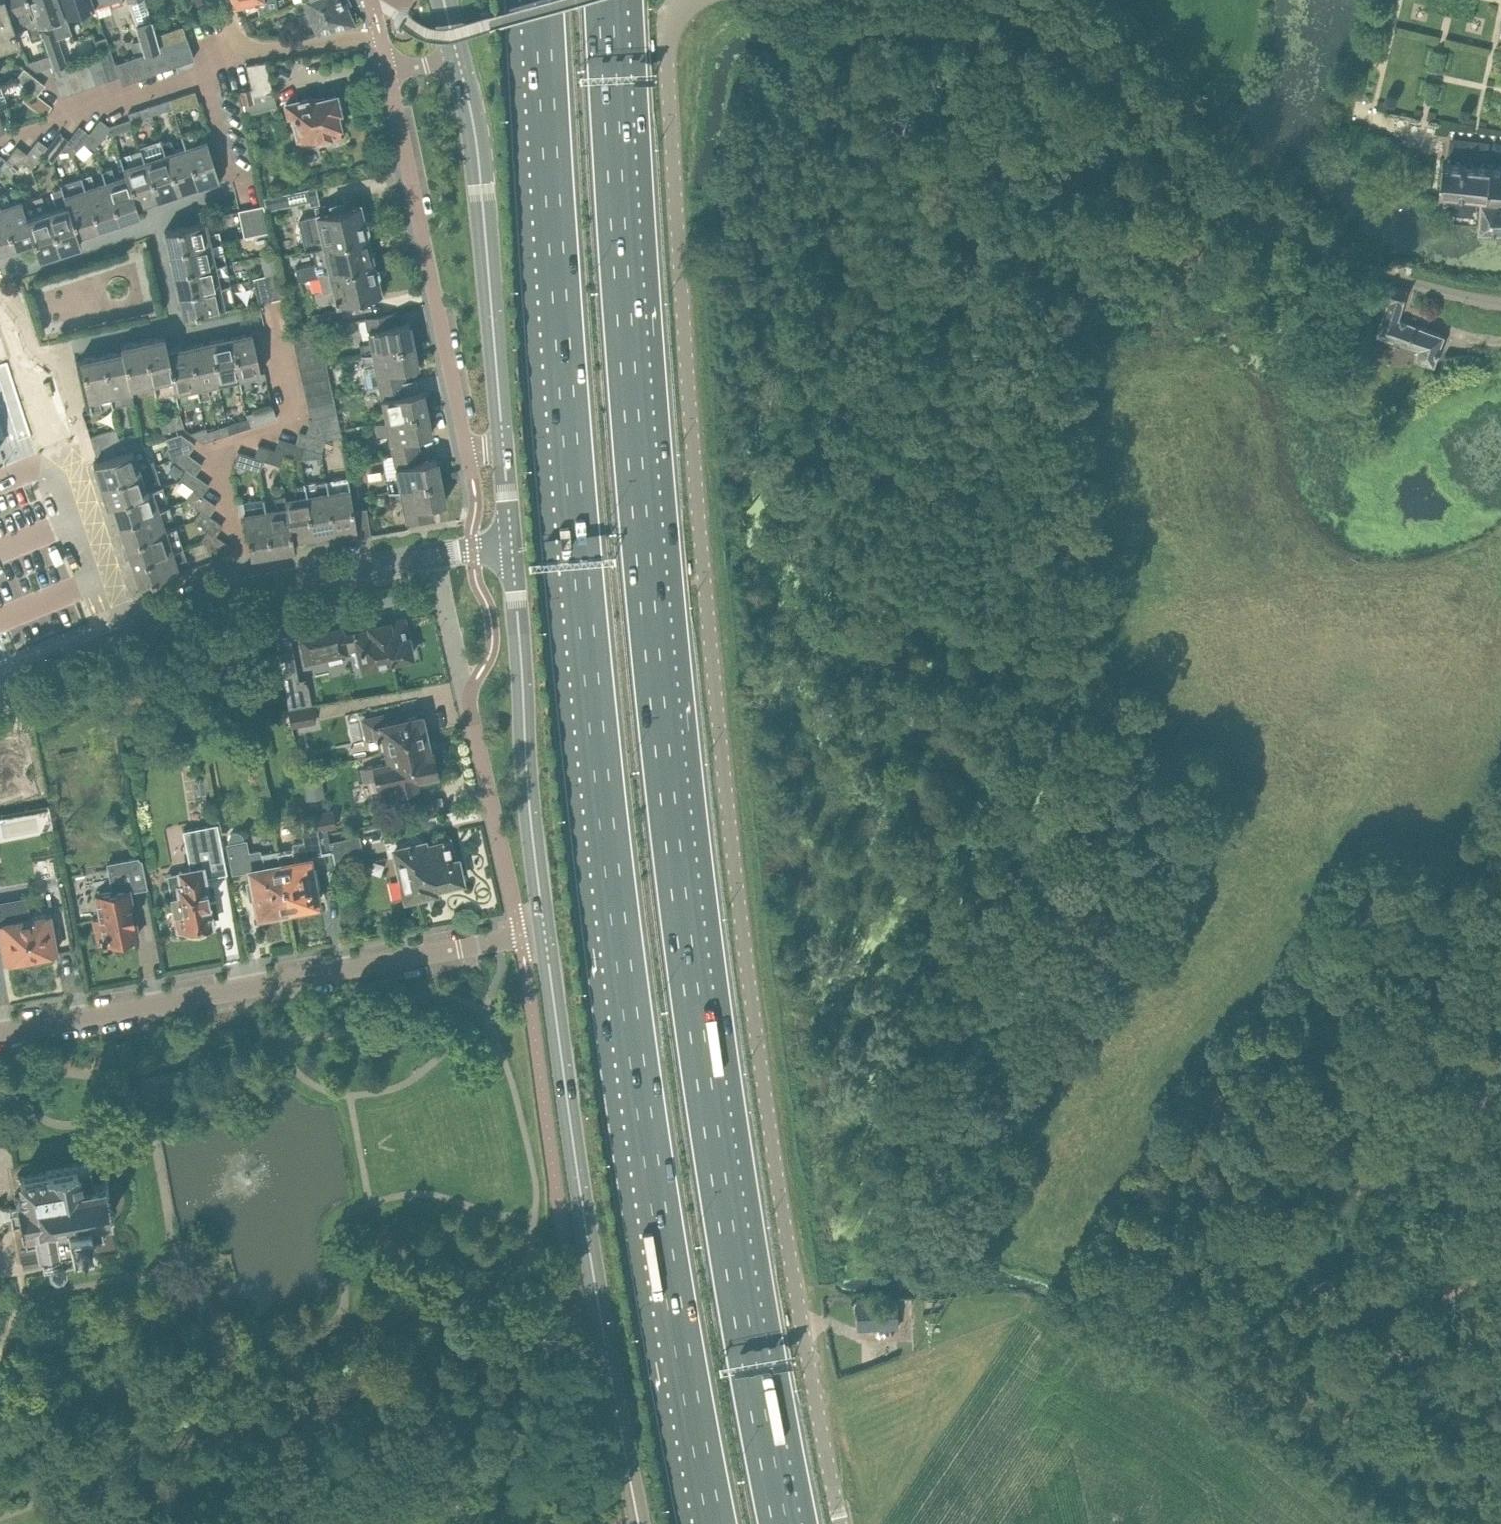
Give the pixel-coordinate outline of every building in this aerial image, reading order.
[(11,38),(12,40),(18,38),(13,23),(5,0),(0,0),(0,42),(11,38)] [(42,36),(30,0),(5,0),(13,23),(25,20),(28,30),(31,40),(42,36)] [(42,36),(43,36),(54,68),(66,64),(57,38),(51,19),(65,15),(60,0),(30,0),(42,36)] [(65,15),(68,14),(70,19),(92,11),(90,6),(94,5),(93,0),(60,0),(65,15)] [(131,9),(144,53),(134,56),(114,62),(119,75),(122,83),(134,79),(135,78),(194,58),(188,42),(188,40),(183,25),(155,35),(150,20),(145,0),(128,0),(131,9)] [(234,6),(256,2),(259,14),(277,6),(276,0),(233,0),(234,6)] [(308,13),(314,25),(317,33),(353,23),(354,21),(347,5),(350,4),(349,0),(303,0),(308,13)] [(250,17),(241,21),(246,31),(255,26),(250,17)] [(107,80),(119,75),(114,62),(110,50),(98,54),(107,80)] [(95,84),(107,80),(98,54),(86,58),(95,84)] [(52,65),(48,55),(26,62),(36,70),(52,65)] [(83,88),(95,84),(86,58),(74,62),(83,88)] [(245,64),(251,88),(240,91),(243,104),(255,101),(254,95),(273,92),(265,61),(245,64)] [(71,92),(83,88),(74,62),(63,66),(71,92)] [(63,66),(54,70),(51,71),(60,96),(71,92),(63,66)] [(23,68),(16,77),(30,88),(37,94),(45,84),(23,68)] [(51,105),(37,94),(30,88),(27,93),(22,99),(44,116),(51,105)] [(198,103),(194,90),(169,99),(172,109),(173,111),(198,103)] [(298,138),(300,147),(342,137),(340,128),(342,127),(339,113),(342,112),(341,106),(343,106),(341,96),(338,97),(337,92),(315,97),(314,93),(283,101),(287,118),(290,117),(295,139),(298,138)] [(172,109),(169,99),(149,105),(152,115),(172,109)] [(0,118),(11,115),(7,103),(0,106),(0,130),(3,129),(0,118)] [(149,105),(128,112),(130,118),(132,122),(152,115),(149,105)] [(113,134),(133,127),(132,122),(130,118),(109,125),(110,126),(113,134)] [(110,126),(109,125),(100,119),(89,133),(85,139),(95,146),(110,126)] [(68,139),(64,145),(74,153),(85,139),(89,133),(79,125),(68,139)] [(47,146),(44,152),(54,159),(64,145),(68,139),(58,132),(47,146)] [(182,135),(182,136),(181,137),(184,148),(185,147),(198,186),(219,179),(206,139),(195,143),(191,132),(182,135)] [(26,153),(23,158),(34,166),(44,152),(47,146),(38,139),(26,153)] [(198,186),(185,147),(184,148),(175,151),(172,139),(160,143),(164,154),(165,154),(177,192),(198,186)] [(151,146),(140,150),(144,160),(144,161),(156,199),(177,192),(165,154),(164,154),(160,143),(151,146)] [(23,158),(26,153),(17,145),(6,159),(2,164),(12,172),(23,158)] [(156,199),(144,161),(144,160),(140,150),(130,153),(119,156),(125,175),(126,175),(136,206),(156,199)] [(1443,162),(1441,189),(1481,193),(1480,225),(1495,226),(1500,225),(1500,168),(1443,162)] [(136,206),(126,175),(125,175),(115,178),(112,167),(102,170),(105,181),(106,181),(118,220),(139,213),(136,206)] [(91,173),(81,177),(84,188),(85,187),(97,227),(118,220),(106,181),(105,181),(95,185),(91,173)] [(71,180),(61,183),(60,184),(61,187),(66,203),(67,203),(77,234),(77,233),(97,227),(85,187),(84,188),(74,191),(71,180)] [(61,187),(51,190),(56,206),(47,210),(59,250),(80,243),(77,233),(77,234),(67,203),(66,203),(61,187)] [(10,203),(6,192),(0,194),(0,208),(12,246),(32,239),(34,240),(26,216),(22,202),(21,199),(10,203)] [(283,192),(266,196),(268,206),(285,203),(283,192)] [(46,210),(42,195),(22,202),(26,216),(34,240),(32,239),(38,257),(59,250),(47,210),(46,210)] [(361,219),(358,203),(350,205),(348,198),(315,205),(316,214),(298,218),(305,248),(312,246),(312,247),(366,235),(365,233),(367,229),(365,222),(361,219)] [(263,205),(262,205),(250,208),(255,233),(268,231),(263,205)] [(12,246),(0,208),(0,250),(12,246)] [(250,208),(238,210),(243,236),(255,233),(250,208)] [(205,221),(164,230),(169,252),(209,243),(209,244),(221,241),(219,230),(208,233),(205,221)] [(319,274),(372,262),(366,235),(312,247),(316,265),(315,265),(314,263),(295,267),(298,281),(318,276),(317,275),(319,274)] [(226,263),(223,251),(212,254),(209,244),(209,243),(169,252),(174,274),(214,264),(214,266),(226,263)] [(319,274),(323,291),(316,293),(318,300),(324,303),(332,301),(333,305),(353,301),(354,306),(367,303),(366,296),(380,293),(376,277),(378,273),(376,266),(372,264),(372,262),(319,274)] [(214,264),(174,274),(179,295),(219,286),(219,287),(230,284),(228,273),(226,263),(214,266),(214,264)] [(283,297),(278,277),(277,271),(264,274),(270,300),(283,297)] [(258,303),(270,300),(264,274),(252,277),(258,303)] [(1407,290),(1375,280),(1371,293),(1388,300),(1377,333),(1419,347),(1415,357),(1435,363),(1444,334),(1399,319),(1407,290)] [(219,286),(179,295),(183,316),(208,310),(220,308),(235,305),(232,293),(230,284),(219,287),(219,286)] [(314,328),(318,327),(345,322),(342,307),(311,314),(314,328)] [(391,312),(372,315),(365,317),(370,342),(358,344),(361,355),(386,350),(413,344),(409,322),(394,325),(391,312)] [(294,344),(320,339),(318,327),(314,328),(292,333),(294,344)] [(261,373),(260,372),(252,332),(230,337),(238,376),(241,389),(251,386),(249,375),(261,373)] [(164,334),(141,339),(150,379),(153,391),(172,386),(170,375),(172,374),(167,350),(166,346),(164,334)] [(228,379),(238,376),(230,337),(207,341),(217,381),(219,392),(230,390),(228,379)] [(150,379),(141,339),(120,344),(121,349),(129,384),(150,379)] [(297,357),(323,351),(320,339),(294,344),(297,357)] [(206,383),(217,381),(207,341),(187,346),(196,386),(198,397),(209,395),(206,383)] [(413,344),(386,350),(361,355),(363,365),(360,366),(364,387),(367,386),(367,388),(379,386),(405,381),(402,368),(417,365),(413,344)] [(196,386),(187,346),(167,350),(172,374),(170,375),(172,386),(176,402),(188,399),(186,388),(196,386)] [(121,349),(100,354),(109,394),(111,406),(122,404),(133,401),(130,390),(129,384),(121,349)] [(299,369),(325,363),(323,351),(297,357),(299,369)] [(100,354),(79,359),(91,411),(101,408),(99,397),(109,394),(100,354)] [(302,381),(328,375),(325,363),(299,369),(302,381)] [(305,393),(331,387),(328,375),(302,381),(305,393)] [(383,410),(373,412),(375,423),(427,412),(422,390),(417,391),(415,379),(405,381),(379,386),(383,410)] [(307,405),(333,399),(331,387),(305,393),(307,405)] [(310,418),(336,412),(333,399),(307,405),(310,418)] [(246,414),(247,418),(250,426),(276,418),(272,405),(246,414)] [(336,412),(310,418),(306,433),(323,439),(341,436),(336,412)] [(431,434),(427,412),(375,423),(377,433),(388,431),(393,455),(408,452),(419,450),(416,436),(431,434)] [(169,416),(173,429),(184,425),(180,413),(169,416)] [(173,429),(169,416),(159,420),(163,432),(173,429)] [(250,426),(247,418),(227,424),(230,433),(250,426)] [(207,431),(209,439),(230,433),(227,424),(207,431)] [(206,427),(190,432),(203,441),(209,439),(207,431),(206,427)] [(116,428),(109,430),(90,436),(94,448),(119,439),(116,428)] [(296,443),(302,445),(302,443),(320,449),(323,439),(306,433),(299,431),(296,443)] [(172,458),(179,446),(188,454),(195,444),(180,433),(165,438),(171,442),(164,452),(172,458)] [(302,445),(296,443),(278,438),(275,450),(282,452),(283,450),(299,456),(302,445)] [(123,451),(119,439),(94,448),(98,460),(123,451)] [(98,460),(93,461),(100,482),(139,470),(154,465),(153,461),(150,462),(144,444),(132,448),(123,451),(98,460)] [(282,452),(275,450),(258,444),(254,456),(262,458),(262,457),(279,462),(282,452)] [(202,464),(188,454),(179,446),(172,458),(186,468),(195,474),(202,464)] [(393,455),(382,457),(387,481),(386,481),(388,491),(440,480),(436,458),(421,461),(419,450),(393,455)] [(237,451),(234,464),(257,471),(262,458),(254,456),(237,451)] [(112,502),(112,501),(146,490),(146,489),(161,484),(154,465),(139,470),(100,482),(107,504),(112,502)] [(193,489),(202,494),(209,484),(195,474),(186,468),(179,479),(193,489)] [(335,479),(325,480),(326,491),(332,532),(356,528),(351,510),(349,498),(358,496),(356,484),(347,486),(346,477),(335,479)] [(312,536),(332,532),(326,491),(325,480),(304,484),(306,495),(305,495),(312,536)] [(440,480),(388,491),(390,501),(401,499),(406,523),(432,518),(430,505),(445,502),(440,480)] [(158,508),(155,498),(166,495),(162,484),(161,484),(146,489),(146,490),(112,501),(112,502),(118,521),(158,508)] [(304,484),(292,485),(294,497),(284,499),(286,506),(292,539),(312,536),(305,495),(306,495),(304,484)] [(202,494),(193,489),(186,499),(200,509),(208,515),(216,504),(202,494)] [(263,498),(265,510),(264,510),(271,551),(293,547),(292,539),(286,506),(284,499),(284,498),(284,495),(273,496),(275,508),(266,510),(264,498),(263,498)] [(271,551),(264,510),(265,510),(263,498),(241,501),(237,502),(239,514),(243,513),(250,554),(271,551)] [(165,530),(165,529),(162,519),(172,516),(169,505),(158,508),(118,521),(125,542),(165,530)] [(357,536),(370,534),(367,514),(366,507),(351,510),(356,528),(357,536)] [(200,509),(193,519),(207,530),(215,535),(222,525),(208,515),(200,509)] [(182,546),(179,537),(175,525),(165,529),(165,530),(125,542),(132,562),(182,546)] [(207,530),(200,540),(222,555),(229,545),(215,535),(207,530)] [(186,557),(182,546),(132,562),(139,584),(179,571),(175,560),(186,557)] [(300,638),(305,657),(306,663),(349,653),(349,651),(360,648),(364,666),(411,655),(407,637),(403,619),(388,622),(369,626),(369,630),(343,635),(341,628),(300,638)] [(290,637),(276,640),(284,682),(289,707),(311,703),(307,677),(298,678),(296,679),(288,638),(291,638),(290,637)] [(236,662),(224,665),(227,680),(240,677),(236,662)] [(293,708),(288,709),(288,711),(291,725),(316,721),(313,706),(293,708)] [(386,752),(403,748),(427,743),(420,714),(404,718),(402,711),(364,719),(369,740),(376,739),(379,753),(380,752),(381,753),(386,752)] [(427,743),(403,748),(386,752),(381,753),(383,764),(359,769),(362,783),(378,779),(380,791),(397,788),(397,789),(416,785),(414,777),(437,772),(433,750),(428,751),(427,743)] [(333,809),(309,815),(312,832),(314,831),(315,833),(318,832),(317,829),(327,827),(336,825),(333,809)] [(294,847),(278,850),(279,855),(288,909),(317,903),(308,855),(321,853),(332,851),(327,827),(317,829),(318,832),(315,833),(314,831),(312,832),(309,815),(308,815),(311,828),(301,830),(303,841),(293,843),(294,847)] [(203,931),(206,928),(206,923),(211,922),(210,914),(217,912),(215,900),(209,901),(204,875),(226,871),(216,823),(182,830),(190,869),(166,874),(174,913),(182,911),(183,916),(184,916),(187,927),(189,927),(191,930),(194,933),(199,933),(203,931)] [(229,842),(227,842),(232,872),(250,869),(252,879),(247,880),(250,898),(255,897),(258,914),(288,909),(279,855),(278,850),(260,853),(259,849),(249,851),(247,838),(243,839),(243,834),(240,831),(236,830),(232,831),(229,834),(228,838),(229,842)] [(359,833),(332,840),(338,867),(365,861),(359,833)] [(423,840),(411,843),(409,835),(384,841),(388,856),(395,855),(405,897),(435,890),(434,886),(461,880),(456,858),(454,859),(449,838),(424,844),(423,840)] [(146,886),(141,858),(138,857),(138,855),(106,861),(111,892),(98,894),(102,918),(95,920),(99,943),(137,936),(128,889),(146,886)] [(0,902),(0,948),(2,948),(3,950),(5,961),(56,952),(54,940),(49,912),(28,916),(25,897),(0,902)] [(89,1162),(72,1165),(47,1170),(47,1171),(21,1176),(17,1174),(16,1175),(19,1177),(23,1197),(17,1198),(14,1196),(13,1198),(16,1200),(17,1206),(9,1207),(11,1221),(19,1219),(21,1226),(19,1228),(21,1230),(23,1227),(27,1249),(21,1250),(23,1264),(49,1259),(51,1262),(51,1264),(54,1264),(54,1262),(57,1262),(59,1263),(61,1262),(60,1260),(61,1258),(63,1259),(64,1258),(62,1257),(95,1250),(92,1237),(93,1236),(102,1234),(105,1236),(106,1234),(103,1233),(100,1213),(110,1211),(112,1213),(114,1212),(110,1209),(106,1183),(108,1180),(106,1179),(104,1182),(94,1183),(90,1163),(92,1161),(91,1160),(89,1162)] [(897,1303),(857,1304),(858,1328),(898,1327),(897,1303)]
